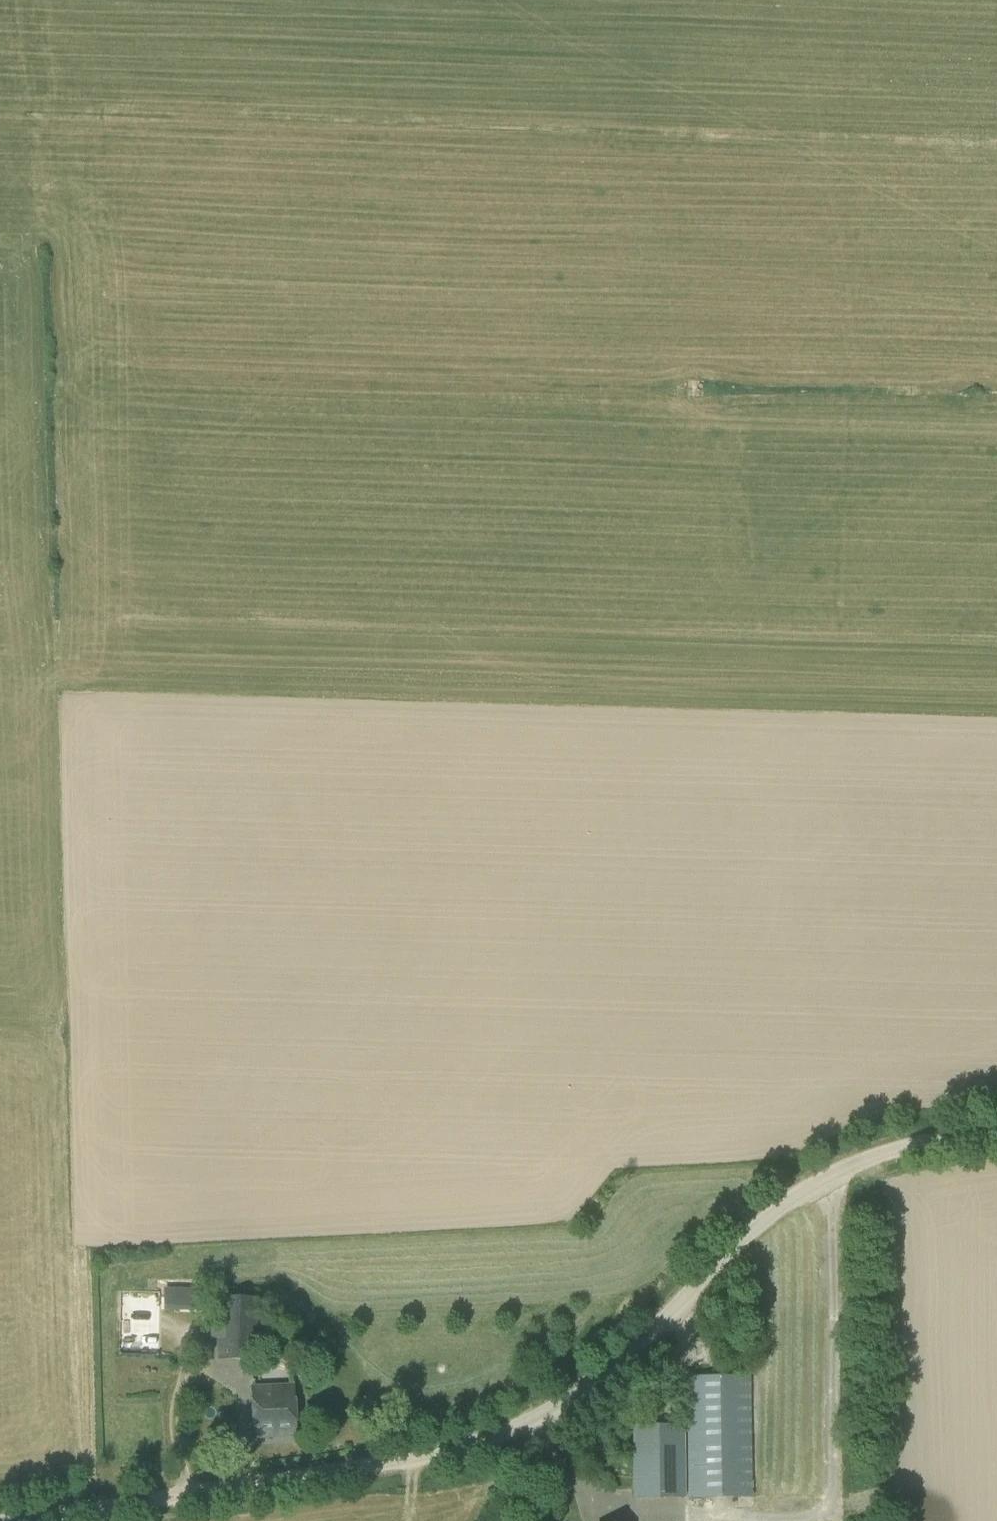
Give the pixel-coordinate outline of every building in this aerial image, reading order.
[(188,1305),(188,1286),(162,1285),(162,1304),(188,1305)] [(259,1361),(259,1333),(262,1333),(262,1300),(226,1299),(226,1317),(220,1317),(220,1361),(259,1361)] [(687,1375),(688,1424),(690,1498),(754,1497),(754,1496),(751,1375),(687,1375)] [(296,1436),(293,1385),(253,1388),(255,1438),(296,1436)] [(690,1498),(688,1424),(684,1424),(633,1425),(634,1499),(686,1498),(690,1498)]
